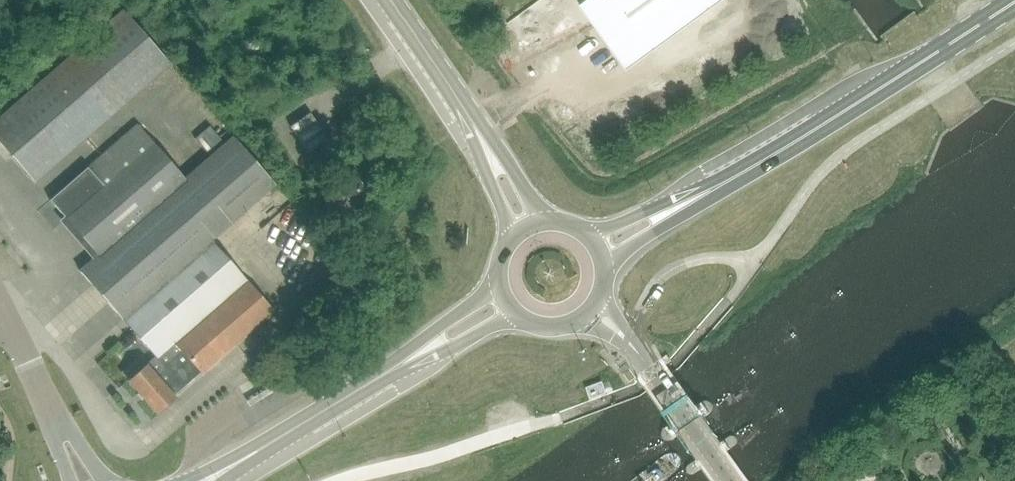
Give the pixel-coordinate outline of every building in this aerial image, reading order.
[(580,6),(585,13),(587,12),(622,61),(647,43),(652,51),(723,0),(587,0),(580,6)] [(34,183),(169,64),(122,10),(0,116),(0,144),(34,183)] [(309,113),(289,127),(308,154),(328,140),(309,113)] [(190,129),(201,143),(215,132),(205,118),(190,129)] [(79,271),(116,312),(269,178),(231,136),(183,178),(137,125),(88,168),(87,167),(50,200),(98,255),(79,271)] [(368,196),(365,190),(352,173),(320,195),(338,222),(349,214),(347,211),(368,196)] [(211,239),(273,184),(274,184),(269,178),(116,312),(155,356),(127,380),(157,414),(175,398),(173,395),(200,372),(201,373),(273,311),(211,239)] [(628,382),(636,377),(626,364),(619,369),(628,382)] [(602,381),(586,388),(588,393),(590,399),(606,393),(605,391),(602,381)] [(705,400),(703,400),(663,427),(662,429),(661,432),(661,434),(662,436),(664,438),(666,439),(668,439),(671,439),(709,412),(710,411),(711,409),(712,407),(711,405),(710,403),(709,401),(707,400),(705,400)] [(729,435),(694,460),(687,465),(686,466),(685,468),(685,470),(686,471),(687,473),(688,474),(690,474),(692,474),(734,445),(735,444),(736,442),(737,441),(737,439),(736,437),(734,436),(733,435),(731,435),(729,435)]
